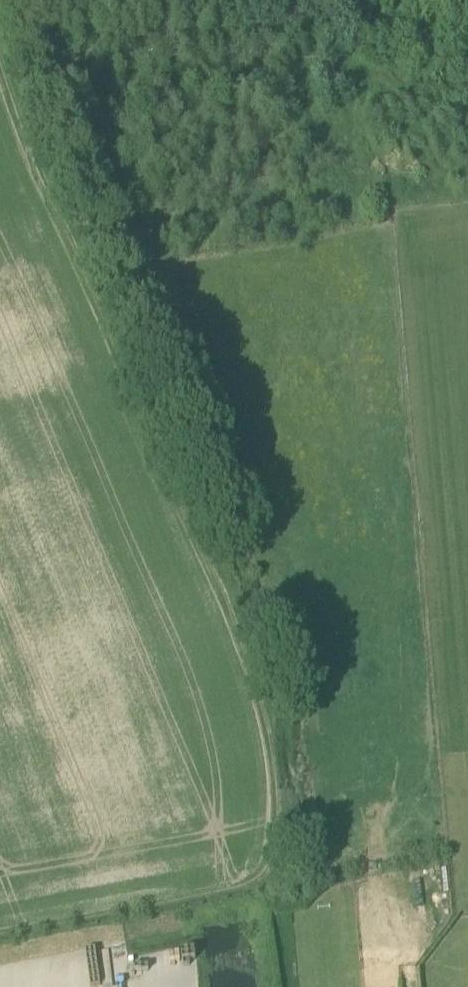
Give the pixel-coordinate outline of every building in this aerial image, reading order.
[(88,980),(107,980),(107,949),(88,949),(88,980)]
